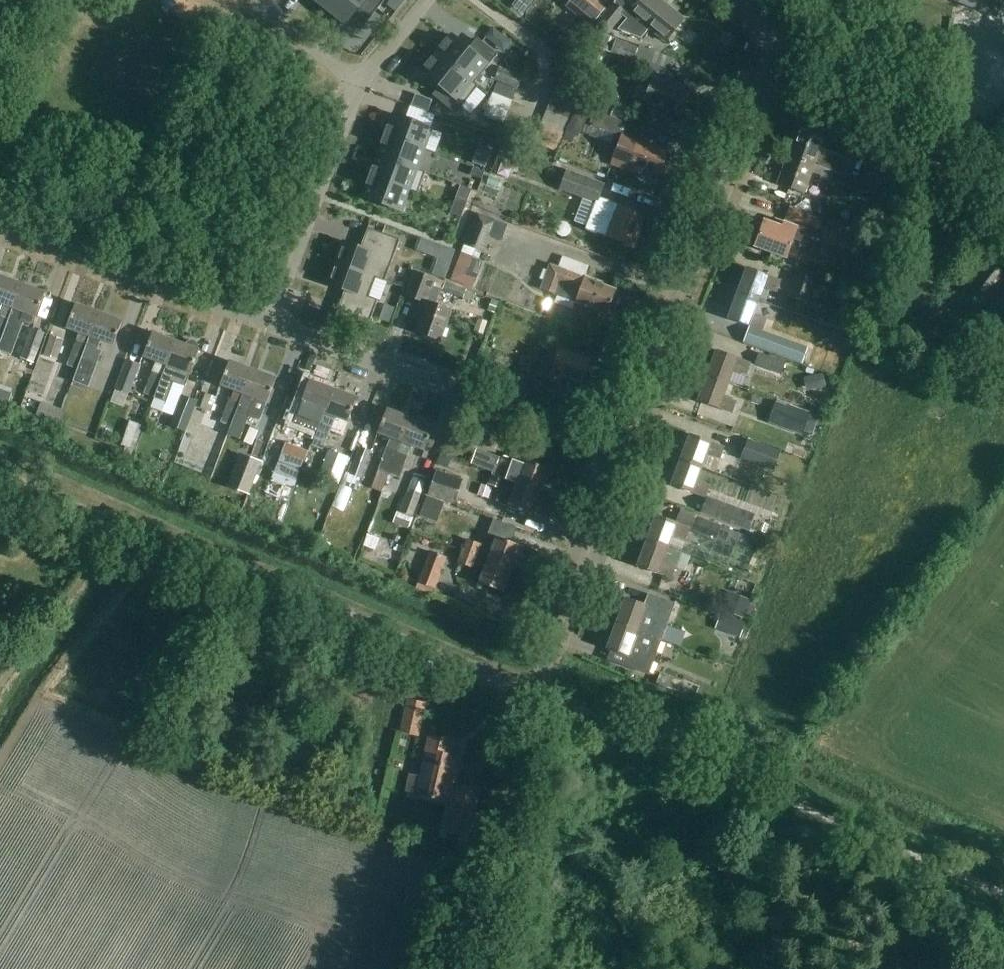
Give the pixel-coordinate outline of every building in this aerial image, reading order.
[(326,10),(334,0),(313,0),(326,10)] [(326,10),(344,25),(364,0),(377,10),(385,0),(334,0),(326,10)] [(523,14),(534,0),(517,0),(513,5),(523,14)] [(605,10),(593,0),(594,0),(572,0),(567,7),(592,27),(605,10)] [(618,29),(640,38),(649,27),(666,41),(684,19),(660,0),(640,0),(635,6),(628,0),(616,0),(597,24),(609,33),(623,16),(627,19),(618,29)] [(953,1),(991,15),(996,0),(950,0),(953,1)] [(493,28),(485,37),(504,52),(512,43),(493,28)] [(451,34),(436,53),(472,82),(487,63),(489,65),(497,55),(480,41),(472,51),(451,34)] [(616,40),(612,52),(634,60),(638,48),(616,40)] [(436,53),(421,72),(443,89),(436,98),(455,114),(477,86),(472,82),(436,53)] [(681,116),(690,91),(666,82),(670,70),(648,62),(640,84),(650,88),(645,103),(681,116)] [(500,67),(495,80),(497,81),(516,89),(517,89),(523,76),(500,67)] [(579,93),(583,83),(562,75),(558,84),(579,93)] [(493,93),(511,101),(516,89),(497,82),(493,93)] [(556,86),(550,100),(551,101),(574,111),(580,96),(556,86)] [(488,105),(507,112),(511,101),(493,93),(488,105)] [(432,100),(421,96),(416,108),(428,112),(432,100)] [(547,110),(569,120),(570,119),(574,111),(551,101),(547,110)] [(502,124),(507,112),(488,105),(484,117),(502,124)] [(578,105),(566,132),(570,134),(582,106),(578,105)] [(565,131),(569,120),(547,110),(542,122),(565,131)] [(661,174),(669,152),(640,141),(644,130),(595,111),(590,123),(617,134),(612,146),(617,148),(612,163),(642,175),(645,168),(661,174)] [(393,113),(385,135),(424,149),(432,128),(393,113)] [(542,122),(535,139),(537,140),(557,148),(565,131),(542,122)] [(788,156),(815,166),(824,169),(834,172),(844,177),(851,160),(821,149),(825,138),(822,137),(824,132),(814,129),(813,133),(798,128),(788,156)] [(385,135),(378,155),(417,169),(424,149),(385,135)] [(482,136),(477,149),(490,154),(495,141),(482,136)] [(495,152),(501,154),(540,169),(544,156),(500,140),(495,152)] [(378,155),(370,177),(409,191),(417,194),(425,172),(417,169),(378,155)] [(805,194),(813,173),(821,176),(818,184),(828,188),(834,172),(824,169),(815,166),(788,156),(778,184),(805,194)] [(868,161),(861,183),(891,194),(899,172),(868,161)] [(473,168),(471,175),(482,179),(485,172),(473,168)] [(567,170),(560,189),(584,198),(597,203),(588,226),(587,229),(605,235),(633,246),(645,214),(612,202),(600,197),(605,184),(567,170)] [(479,195),(492,198),(496,179),(483,176),(479,195)] [(370,177),(363,197),(402,211),(409,191),(370,177)] [(460,186),(456,199),(466,203),(471,190),(460,186)] [(804,234),(817,238),(820,227),(858,241),(856,246),(867,250),(873,234),(791,205),(785,222),(782,229),(772,225),(765,222),(756,248),(787,259),(794,238),(802,241),(804,234)] [(453,206),(450,213),(461,217),(464,210),(453,206)] [(873,230),(882,209),(874,206),(866,227),(873,230)] [(513,287),(493,279),(497,268),(476,260),(480,250),(484,252),(490,237),(501,241),(503,236),(507,225),(476,213),(451,279),(508,301),(513,287)] [(342,242),(335,263),(376,278),(386,281),(400,240),(368,228),(360,248),(342,242)] [(421,238),(417,251),(438,258),(451,263),(456,250),(421,238)] [(575,301),(577,302),(609,314),(617,290),(584,277),(588,266),(563,256),(559,268),(550,264),(541,289),(558,295),(555,302),(572,308),(575,301)] [(1003,280),(1003,275),(984,259),(949,303),(971,321),(1003,280)] [(335,263),(327,284),(345,290),(338,310),(370,322),(378,300),(369,297),(376,278),(335,263)] [(747,268),(737,294),(757,301),(762,287),(778,292),(782,281),(747,268)] [(414,270),(404,295),(422,301),(418,312),(424,315),(417,331),(441,340),(453,310),(428,300),(437,279),(414,270)] [(797,272),(788,296),(817,307),(826,283),(797,272)] [(1,340),(22,284),(0,276),(0,303),(2,304),(0,309),(0,339),(1,340)] [(445,282),(442,290),(463,298),(467,290),(445,282)] [(1,340),(0,343),(0,351),(12,356),(24,321),(21,319),(23,312),(36,317),(46,293),(22,284),(1,340)] [(835,294),(846,299),(848,292),(838,288),(835,294)] [(752,314),(757,301),(737,294),(728,319),(762,331),(767,319),(752,314)] [(492,300),(488,311),(495,313),(499,302),(492,300)] [(79,333),(71,354),(66,352),(62,363),(77,369),(99,313),(75,304),(66,328),(79,333)] [(385,304),(379,319),(391,324),(397,309),(385,304)] [(99,313),(77,369),(73,381),(89,387),(102,350),(98,348),(100,342),(113,346),(122,322),(99,313)] [(988,333),(1003,346),(1003,314),(998,321),(988,333)] [(478,319),(474,332),(482,335),(487,322),(478,319)] [(33,329),(22,358),(34,363),(44,333),(33,329)] [(154,397),(175,342),(152,333),(143,357),(156,362),(144,394),(154,397)] [(845,344),(852,347),(853,345),(857,336),(849,333),(845,344)] [(807,348),(770,334),(764,350),(802,364),(807,348)] [(51,335),(44,354),(57,359),(64,340),(51,335)] [(175,342),(154,397),(166,402),(173,383),(186,387),(190,375),(199,351),(175,342)] [(530,346),(521,369),(533,373),(541,350),(530,346)] [(582,385),(591,360),(560,349),(548,378),(561,383),(563,377),(582,385)] [(716,350),(706,376),(726,383),(731,370),(745,375),(750,363),(716,350)] [(759,352),(755,365),(780,375),(785,362),(759,352)] [(126,360),(115,389),(128,394),(139,364),(126,360)] [(230,362),(221,386),(235,391),(232,399),(230,399),(222,422),(223,423),(231,426),(252,370),(230,362)] [(227,435),(229,436),(239,440),(248,416),(255,398),(267,403),(276,379),(253,371),(252,370),(231,426),(227,435)] [(822,373),(812,375),(814,388),(825,386),(822,373)] [(721,397),(726,383),(706,376),(697,401),(732,414),(736,402),(721,397)] [(310,381),(293,425),(316,434),(333,390),(326,387),(327,383),(312,377),(310,381)] [(682,405),(685,393),(666,388),(663,400),(682,405)] [(107,390),(106,402),(121,403),(123,392),(107,390)] [(303,468),(300,478),(310,481),(313,472),(314,473),(323,449),(335,418),(347,423),(356,398),(333,390),(316,434),(306,460),(303,468)] [(216,397),(205,393),(200,407),(211,411),(216,397)] [(182,395),(170,425),(185,431),(197,400),(182,395)] [(41,402),(36,416),(57,423),(62,410),(41,402)] [(811,415),(811,413),(790,405),(782,428),(803,435),(805,432),(811,415)] [(390,439),(379,470),(389,474),(410,419),(387,410),(378,434),(390,439)] [(805,432),(812,435),(818,418),(811,415),(805,432)] [(410,419),(389,474),(400,478),(412,448),(424,452),(433,428),(410,419)] [(130,421),(122,446),(134,450),(143,425),(130,421)] [(253,422),(248,441),(263,445),(268,426),(253,422)] [(690,434),(681,459),(700,467),(705,453),(719,458),(723,448),(723,446),(690,434)] [(447,436),(441,451),(461,459),(467,443),(447,436)] [(747,440),(740,459),(774,470),(780,452),(747,440)] [(308,451),(285,443),(271,480),(294,489),(308,451)] [(360,447),(350,474),(361,478),(371,451),(360,447)] [(728,467),(733,452),(723,448),(719,458),(717,463),(728,467)] [(330,450),(319,477),(338,484),(348,457),(330,450)] [(441,452),(436,463),(448,468),(452,457),(441,452)] [(240,454),(228,486),(249,493),(261,462),(240,454)] [(491,474),(540,493),(549,469),(511,455),(506,468),(495,464),(491,474)] [(696,480),(700,467),(681,459),(672,485),(705,497),(709,485),(696,480)] [(429,495),(447,501),(454,504),(462,480),(437,471),(428,495),(429,495)] [(414,474),(400,512),(412,517),(427,479),(414,474)] [(531,516),(540,493),(491,474),(487,484),(498,488),(493,501),(531,516)] [(429,495),(420,518),(439,525),(447,501),(429,495)] [(701,514),(749,531),(755,514),(707,497),(701,514)] [(656,515),(647,541),(667,548),(672,535),(686,540),(690,528),(656,515)] [(699,517),(693,531),(716,540),(722,526),(699,517)] [(463,550),(462,553),(511,571),(520,546),(511,543),(516,528),(493,519),(488,535),(497,538),(493,550),(467,540),(463,550)] [(368,535),(364,546),(375,550),(379,539),(368,535)] [(671,579),(675,567),(680,554),(667,548),(647,541),(637,567),(671,579)] [(430,551),(418,582),(434,588),(447,557),(430,551)] [(503,593),(511,571),(462,553),(458,562),(484,572),(480,584),(503,593)] [(418,582),(416,588),(432,595),(434,588),(418,582)] [(743,618),(743,617),(750,619),(751,620),(756,607),(749,604),(750,601),(730,593),(723,610),(743,618)] [(627,599),(618,624),(661,640),(675,605),(651,596),(647,606),(627,599)] [(731,617),(725,632),(739,637),(745,623),(731,617)] [(608,650),(626,657),(623,666),(649,675),(661,640),(618,624),(608,650)] [(656,685),(667,689),(672,676),(661,673),(656,685)] [(97,699),(91,707),(107,718),(113,710),(97,699)] [(426,703),(407,699),(405,709),(400,730),(400,732),(418,736),(426,703)] [(416,796),(446,803),(447,800),(455,802),(449,832),(469,836),(479,790),(459,786),(459,787),(450,785),(453,775),(455,775),(459,758),(449,755),(452,742),(429,736),(421,776),(410,774),(406,792),(416,794),(416,796)]
